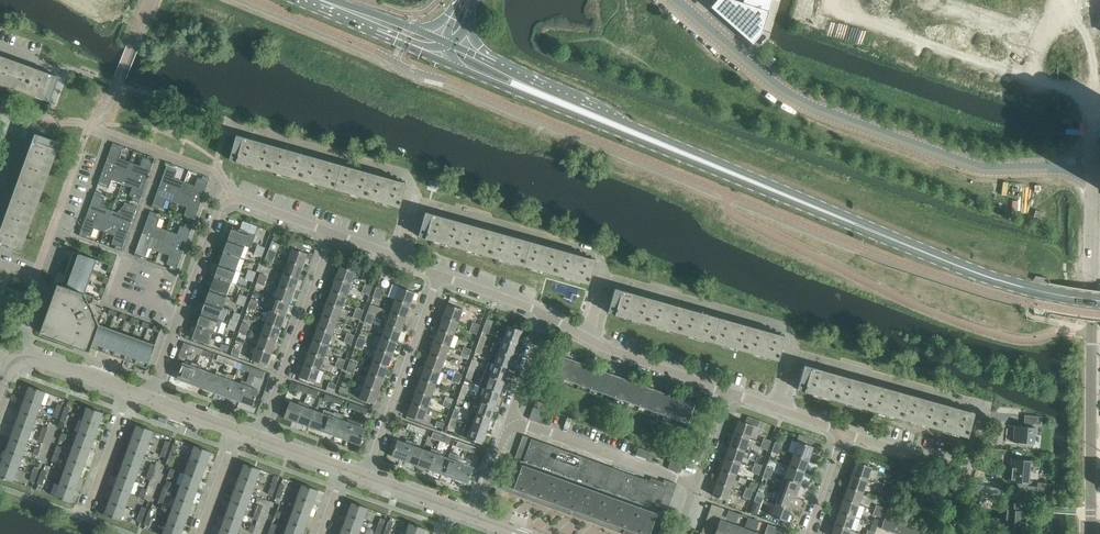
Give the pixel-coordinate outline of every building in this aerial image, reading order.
[(743,3),(734,0),(717,0),(711,7),(752,43),(759,35),(762,33),(772,0),(744,0),(743,3)] [(611,23),(623,24),(625,9),(613,7),(611,23)] [(43,99),(51,77),(0,58),(0,84),(43,99)] [(51,77),(43,99),(50,101),(58,79),(51,77)] [(38,134),(35,141),(57,149),(60,142),(38,134)] [(229,159),(236,161),(242,140),(235,138),(229,159)] [(242,140),(236,161),(236,162),(237,162),(398,207),(399,208),(405,185),(242,140)] [(35,141),(0,239),(0,242),(21,249),(57,149),(35,141)] [(113,143),(105,165),(126,173),(130,162),(119,158),(122,150),(118,149),(120,145),(113,143)] [(130,162),(126,173),(147,180),(155,158),(148,156),(147,159),(143,158),(140,166),(130,162)] [(168,163),(160,185),(181,193),(184,182),(174,178),(177,170),(173,168),(174,165),(168,163)] [(111,180),(122,183),(126,173),(105,165),(97,187),(103,190),(105,187),(108,188),(111,180)] [(126,173),(122,183),(132,187),(129,196),(133,197),(132,200),(139,203),(147,180),(126,173)] [(184,182),(181,193),(202,200),(210,178),(203,176),(202,179),(198,177),(195,186),(184,182)] [(166,200),(177,203),(181,193),(160,185),(151,207),(158,210),(159,206),(163,208),(166,200)] [(95,191),(87,213),(108,221),(112,210),(101,206),(104,198),(101,197),(102,194),(95,191)] [(181,193),(177,203),(187,207),(184,215),(188,217),(187,220),(194,223),(202,200),(181,193)] [(112,210),(108,221),(129,229),(137,206),(131,204),(129,207),(126,206),(123,214),(112,210)] [(1033,216),(1041,219),(1043,213),(1036,210),(1033,216)] [(150,211),(142,233),(163,241),(167,230),(156,226),(159,218),(156,217),(157,213),(150,211)] [(94,228),(104,232),(108,221),(87,213),(79,236),(86,238),(87,235),(91,236),(94,228)] [(418,236),(425,238),(431,216),(424,215),(418,236)] [(431,216),(425,238),(425,239),(426,239),(426,238),(587,284),(588,284),(595,262),(594,262),(592,261),(431,216)] [(236,220),(233,227),(247,232),(250,225),(236,220)] [(108,221),(104,232),(115,236),(112,244),(116,245),(114,248),(121,251),(129,229),(108,221)] [(167,230),(163,241),(184,249),(192,226),(185,224),(184,227),(181,226),(178,234),(167,230)] [(232,227),(228,239),(244,245),(249,233),(247,232),(233,227),(232,227)] [(149,248),(159,252),(163,241),(142,233),(134,256),(141,258),(142,255),(146,256),(149,248)] [(228,239),(223,251),(240,257),(244,245),(228,239)] [(163,241),(159,252),(170,255),(167,264),(170,265),(169,268),(176,271),(184,249),(163,241)] [(292,248),(287,260),(303,266),(307,254),(292,248)] [(74,251),(69,263),(93,271),(97,260),(74,251)] [(223,251),(219,264),(235,270),(240,257),(223,251)] [(287,260),(283,273),(298,278),(303,266),(287,260)] [(69,263),(65,274),(89,282),(93,271),(69,263)] [(219,264),(214,276),(231,282),(235,270),(219,264)] [(340,265),(335,278),(351,283),(355,271),(340,265)] [(283,273),(278,285),(294,291),(298,278),(283,273)] [(65,274),(61,285),(84,294),(85,293),(89,282),(65,274)] [(214,276),(210,289),(226,295),(231,282),(214,276)] [(335,278),(331,290),(346,295),(351,283),(335,278)] [(380,279),(375,292),(382,295),(387,282),(380,279)] [(406,279),(403,285),(413,289),(415,282),(406,279)] [(90,347),(99,324),(103,314),(98,313),(93,301),(94,297),(85,293),(84,294),(61,285),(61,286),(58,285),(58,284),(57,283),(57,286),(52,299),(45,317),(47,318),(42,332),(56,337),(55,339),(74,346),(74,345),(87,350),(87,351),(89,351),(90,350),(89,350),(90,347)] [(278,285),(274,298),(289,303),(294,291),(278,285)] [(399,287),(395,299),(410,305),(415,292),(399,287)] [(210,289),(205,301),(222,307),(226,295),(210,289)] [(331,290),(326,302),(342,308),(346,295),(331,290)] [(608,313),(615,314),(621,293),(614,291),(608,313)] [(621,293),(615,314),(614,315),(616,315),(777,360),(777,361),(778,361),(784,338),(783,338),(783,339),(781,338),(621,293)] [(274,298),(269,310),(285,316),(289,303),(274,298)] [(395,299),(390,311),(406,317),(410,305),(395,299)] [(205,301),(201,313),(217,319),(222,307),(205,301)] [(326,302),(322,315),(337,320),(342,308),(326,302)] [(447,304),(443,316),(458,322),(463,309),(447,304)] [(269,310),(265,322),(280,328),(285,316),(269,310)] [(390,311),(386,324),(401,329),(406,317),(390,311)] [(197,325),(196,326),(213,332),(213,331),(218,333),(222,321),(217,319),(201,313),(199,318),(197,317),(194,324),(197,325)] [(322,315),(317,327),(333,333),(337,320),(322,315)] [(443,316),(438,329),(454,334),(458,322),(443,316)] [(482,331),(489,334),(493,321),(487,318),(482,331)] [(265,322),(260,335),(276,340),(280,328),(265,322)] [(90,347),(102,351),(110,328),(99,324),(90,347)] [(386,324),(381,336),(397,342),(401,329),(386,324)] [(213,332),(196,326),(192,338),(208,344),(213,332)] [(495,336),(503,339),(503,338),(518,344),(522,331),(508,326),(505,333),(498,330),(495,336)] [(317,327),(313,340),(328,345),(333,333),(317,327)] [(102,351),(113,355),(121,332),(110,328),(102,351)] [(438,329),(434,341),(449,347),(452,348),(454,343),(451,342),(454,334),(438,329)] [(113,355),(124,359),(132,336),(121,332),(113,355)] [(260,335),(256,347),(271,353),(276,340),(260,335)] [(481,335),(478,343),(483,345),(486,336),(481,335)] [(124,359),(135,363),(143,340),(132,336),(124,359)] [(381,336),(377,349),(392,354),(397,342),(381,336)] [(493,343),(491,348),(513,356),(518,344),(503,338),(503,339),(500,345),(493,343)] [(143,340),(135,363),(147,368),(155,344),(143,340)] [(313,340),(308,352),(324,358),(328,345),(313,340)] [(434,341),(429,354),(445,359),(447,351),(449,352),(451,348),(449,348),(449,347),(434,341)] [(200,355),(200,354),(202,349),(190,345),(184,342),(182,348),(188,351),(200,355)] [(483,345),(478,343),(475,352),(480,354),(483,345)] [(271,353),(256,347),(251,360),(267,365),(271,353)] [(496,356),(494,363),(508,368),(513,356),(491,348),(489,354),(496,356)] [(202,349),(200,354),(209,358),(211,352),(202,349)] [(377,349),(372,361),(388,367),(392,354),(377,349)] [(308,352),(304,364),(319,370),(324,358),(308,352)] [(429,354),(425,366),(440,371),(445,359),(429,354)] [(216,360),(225,363),(227,358),(218,355),(216,360)] [(554,376),(566,380),(573,360),(561,356),(554,376)] [(225,363),(237,368),(239,362),(227,358),(225,363)] [(472,359),(469,368),(474,370),(477,361),(472,359)] [(566,380),(578,384),(585,364),(573,360),(566,380)] [(372,361),(368,374),(383,379),(388,367),(372,361)] [(489,361),(484,374),(504,381),(508,368),(494,363),(489,361)] [(177,379),(190,383),(197,364),(192,362),(190,366),(184,363),(183,363),(177,379)] [(241,369),(250,372),(252,367),(243,364),(239,362),(237,368),(241,369)] [(190,383),(202,388),(208,372),(207,371),(207,372),(201,369),(202,366),(197,364),(190,383)] [(319,370),(304,364),(299,377),(315,382),(319,370)] [(578,384),(590,389),(598,369),(585,364),(578,384)] [(425,366),(420,378),(436,384),(440,371),(425,366)] [(264,371),(252,367),(250,372),(250,374),(255,376),(262,378),(264,371)] [(474,370),(469,368),(466,377),(471,379),(474,370)] [(803,368),(797,389),(804,391),(810,370),(803,368)] [(590,389),(603,393),(610,373),(598,369),(590,389)] [(973,415),(810,370),(804,391),(967,437),(974,415),(973,414),(973,415)] [(202,388),(214,392),(222,373),(216,371),(215,374),(209,372),(208,372),(202,388)] [(214,392),(227,397),(233,381),(232,380),(232,381),(226,378),(227,375),(222,373),(214,392)] [(603,393),(615,397),(622,378),(610,373),(603,393)] [(247,382),(239,402),(252,406),(258,390),(257,389),(250,387),(255,376),(250,374),(247,382)] [(368,374),(363,386),(379,392),(383,379),(368,374)] [(484,374),(480,386),(499,393),(504,381),(484,374)] [(420,378),(416,391),(431,396),(436,384),(420,378)] [(615,397),(627,402),(634,382),(622,378),(615,397)] [(464,382),(471,384),(469,388),(477,391),(479,384),(466,379),(464,382)] [(227,397),(239,402),(247,382),(241,380),(240,383),(234,381),(233,381),(227,397)] [(627,402),(639,406),(646,386),(634,382),(627,402)] [(307,394),(308,393),(310,388),(297,383),(295,389),(307,394)] [(463,384),(460,393),(465,395),(468,386),(463,384)] [(29,387),(24,399),(40,404),(44,392),(45,393),(45,392),(28,386),(29,387)] [(379,392),(363,386),(359,398),(374,404),(379,392)] [(475,392),(473,398),(495,406),(499,393),(480,386),(477,393),(475,392)] [(639,406),(652,411),(659,391),(646,386),(639,406)] [(310,388),(308,393),(317,396),(319,391),(310,388)] [(416,391),(411,403),(426,409),(431,396),(416,391)] [(652,411),(664,415),(671,395),(659,391),(652,411)] [(465,395),(460,393),(457,402),(462,404),(465,395)] [(324,399),(333,402),(334,397),(326,394),(324,399)] [(664,415),(676,419),(683,400),(671,395),(664,415)] [(334,397),(333,402),(341,405),(343,400),(334,397)] [(478,406),(476,413),(490,418),(495,406),(473,398),(471,404),(478,406)] [(24,399),(20,411),(36,417),(40,404),(24,399)] [(284,400),(281,408),(287,410),(290,402),(284,400)] [(533,406),(546,411),(548,405),(535,400),(535,401),(533,406)] [(683,400),(676,419),(688,424),(695,404),(683,400)] [(284,418),(297,422),(304,403),(299,401),(298,404),(291,402),(290,401),(290,402),(287,410),(284,418)] [(348,408),(357,411),(359,405),(350,402),(348,408)] [(297,422),(310,427),(315,410),(314,410),(308,408),(310,405),(304,403),(297,422)] [(426,409),(411,403),(407,416),(422,421),(426,409)] [(359,405),(357,411),(366,414),(368,409),(359,405)] [(530,412),(543,417),(546,411),(533,406),(533,407),(531,412),(530,412)] [(87,408),(82,420),(98,425),(102,413),(103,414),(103,413),(86,407),(87,408)] [(454,409),(451,418),(456,420),(460,411),(454,409)] [(310,427),(322,431),(329,412),(324,410),(323,413),(316,411),(315,410),(310,427)] [(20,411),(15,424),(31,429),(36,417),(20,411)] [(322,431),(334,436),(340,419),(339,419),(333,417),(334,413),(329,412),(322,431)] [(541,423),(543,417),(530,412),(530,413),(531,413),(529,418),(528,418),(528,419),(541,423)] [(476,413),(472,425),(471,425),(486,431),(490,418),(476,413)] [(1026,427),(1014,425),(1013,442),(1034,444),(1035,427),(1033,427),(1033,424),(1040,424),(1041,416),(1024,415),(1024,423),(1026,423),(1026,427)] [(738,420),(734,432),(749,438),(753,425),(757,427),(760,420),(747,416),(745,422),(738,420)] [(334,436),(347,440),(354,420),(348,418),(347,422),(341,420),(340,419),(334,436)] [(456,420),(451,418),(448,426),(453,428),(456,420)] [(82,420),(78,432),(94,438),(98,425),(82,420)] [(354,420),(347,440),(359,445),(365,428),(364,428),(358,426),(359,422),(354,420)] [(406,429),(415,432),(417,426),(408,423),(406,429)] [(471,425),(472,425),(466,423),(462,436),(481,443),(486,431),(471,425)] [(15,424),(10,438),(26,444),(31,429),(15,424)] [(137,426),(132,437),(148,443),(152,431),(153,432),(153,431),(136,425),(137,426)] [(417,426),(415,432),(424,435),(426,430),(417,426)] [(78,432),(73,445),(89,450),(94,438),(78,432)] [(431,437),(440,441),(442,435),(433,432),(431,437)] [(734,432),(729,445),(745,450),(749,438),(734,432)] [(798,441),(793,454),(809,459),(813,446),(807,444),(809,438),(799,434),(797,441),(798,441)] [(442,435),(440,441),(449,444),(451,438),(442,435)] [(565,506),(580,511),(580,512),(581,513),(581,512),(597,517),(597,518),(598,519),(598,518),(614,523),(614,524),(615,525),(615,524),(631,529),(631,530),(632,531),(632,530),(644,533),(650,533),(653,523),(657,512),(665,515),(665,514),(667,509),(668,508),(667,508),(669,503),(670,503),(670,502),(669,502),(671,496),(672,497),(672,496),(672,495),(673,490),(674,490),(674,489),(676,484),(664,479),(662,485),(535,440),(535,439),(523,435),(523,436),(521,442),(521,441),(520,442),(521,443),(519,448),(518,448),(518,449),(519,449),(517,454),(516,454),(516,455),(515,460),(514,460),(514,461),(522,464),(517,479),(514,478),(511,485),(514,486),(513,488),(514,489),(515,488),(530,493),(530,494),(531,495),(531,493),(547,499),(546,500),(547,501),(548,500),(564,505),(563,506),(564,507),(565,506)] [(132,437),(128,450),(143,456),(148,443),(132,437)] [(10,438),(6,451),(21,456),(26,444),(10,438)] [(392,456),(404,461),(411,441),(407,439),(405,443),(399,441),(399,440),(398,440),(392,456)] [(404,461),(417,465),(423,449),(422,449),(416,447),(417,443),(411,441),(404,461)] [(456,446),(465,449),(467,444),(458,441),(456,446)] [(467,444),(465,449),(474,453),(476,447),(467,444)] [(53,454),(58,455),(63,457),(66,449),(56,445),(53,454)] [(73,445),(68,459),(84,465),(89,450),(73,445)] [(729,445),(725,457),(740,463),(745,450),(729,445)] [(194,446),(190,458),(206,464),(210,452),(211,452),(194,446)] [(651,452),(638,447),(635,455),(648,459),(651,452)] [(417,465),(429,470),(437,450),(431,448),(430,452),(424,449),(423,449),(417,465)] [(128,450),(123,462),(139,468),(143,456),(128,450)] [(429,470),(442,474),(448,458),(447,458),(441,456),(442,452),(437,450),(429,470)] [(672,456),(685,461),(685,460),(687,455),(674,450),(672,456)] [(6,451),(1,463),(17,469),(21,456),(6,451)] [(793,454),(789,466),(804,471),(809,459),(793,454)] [(670,462),(683,467),(682,466),(684,461),(685,461),(672,456),(670,462)] [(442,474),(454,479),(462,459),(456,457),(455,461),(449,458),(448,458),(442,474)] [(725,457),(720,470),(736,475),(740,463),(725,457)] [(190,458),(185,473),(200,478),(206,464),(190,458)] [(68,459),(64,471),(79,477),(84,465),(68,459)] [(462,459),(454,479),(467,483),(473,467),(472,466),(472,467),(465,464),(467,461),(462,459)] [(1016,491),(1036,492),(1041,493),(1042,487),(1022,485),(1022,483),(1028,484),(1030,460),(1011,459),(1009,482),(1018,483),(1018,485),(1017,485),(1016,491)] [(856,461),(852,474),(867,479),(872,467),(856,461)] [(123,462),(119,475),(134,481),(139,468),(123,462)] [(670,462),(668,469),(681,473),(680,473),(682,467),(683,468),(683,467),(670,462)] [(1,463),(0,466),(0,477),(13,481),(17,469),(1,463)] [(244,464),(240,476),(255,482),(260,470),(260,469),(244,463),(243,464),(244,464)] [(782,478),(784,478),(800,484),(804,471),(789,466),(786,474),(784,473),(782,478)] [(182,479),(184,471),(177,469),(175,477),(182,479)] [(720,470),(716,482),(731,488),(736,475),(720,470)] [(64,471),(59,484),(75,490),(79,477),(64,471)] [(185,473),(180,485),(196,491),(200,478),(185,473)] [(852,474),(848,486),(863,492),(867,479),(852,474)] [(119,475),(114,487),(130,493),(134,481),(119,475)] [(240,476),(235,488),(251,494),(255,482),(240,476)] [(800,484),(784,478),(780,491),(795,496),(800,484)] [(731,488),(716,482),(712,495),(727,500),(731,488)] [(75,490),(59,484),(55,496),(54,496),(71,502),(75,490)] [(302,485),(298,497),(313,502),(317,490),(318,491),(318,490),(301,484),(301,485),(302,485)] [(180,485),(176,498),(191,503),(196,491),(180,485)] [(982,485),(981,495),(1000,498),(1001,489),(982,485)] [(848,486),(843,499),(858,504),(863,492),(848,486)] [(114,487),(109,502),(125,508),(130,493),(114,487)] [(235,488),(231,501),(246,507),(251,494),(235,488)] [(776,503),(791,509),(795,496),(780,491),(777,499),(775,498),(773,502),(776,503)] [(298,497),(293,509),(309,515),(313,502),(298,497)] [(176,498),(171,510),(187,516),(191,503),(176,498)] [(843,499),(839,512),(854,517),(858,504),(843,499)] [(231,501),(225,515),(241,521),(246,507),(231,501)] [(125,508),(109,502),(105,514),(104,514),(121,520),(120,520),(125,508)] [(351,503),(347,515),(363,520),(367,509),(368,508),(351,502),(351,503)] [(1019,503),(1003,502),(1003,510),(1007,510),(1006,530),(1000,529),(999,533),(1026,533),(1026,531),(1020,531),(1021,511),(1019,511),(1019,503)] [(791,509),(776,503),(771,516),(768,515),(766,518),(776,521),(777,518),(786,521),(791,509)] [(709,509),(722,514),(724,508),(711,504),(711,505),(710,509),(709,509)] [(293,509),(289,522),(304,527),(309,515),(293,509)] [(720,520),(720,519),(722,514),(709,509),(709,510),(708,515),(707,515),(720,520)] [(171,510),(167,523),(182,528),(187,516),(171,510)] [(734,512),(729,510),(725,521),(720,519),(720,520),(718,525),(716,531),(715,533),(726,533),(734,512)] [(740,526),(736,525),(740,514),(734,512),(726,533),(737,533),(740,526)] [(839,512),(835,524),(850,529),(854,517),(839,512)] [(225,515),(221,528),(237,533),(241,521),(225,515)] [(347,515),(342,527),(358,533),(363,520),(347,515)] [(718,525),(720,520),(707,515),(707,516),(706,520),(705,520),(705,521),(718,525)] [(881,529),(887,531),(892,518),(886,516),(885,516),(881,529)] [(754,519),(748,517),(744,528),(740,526),(737,533),(748,533),(754,519)] [(887,531),(894,533),(898,520),(892,518),(887,531)] [(760,533),(755,532),(759,521),(754,519),(748,533),(759,533),(760,533)] [(898,533),(900,533),(904,522),(898,520),(894,533),(898,533)] [(703,526),(703,527),(716,531),(718,525),(705,521),(703,526)] [(284,533),(302,533),(304,527),(289,522),(284,533)] [(910,524),(904,522),(900,533),(907,533),(910,524)] [(167,523),(162,533),(180,533),(182,528),(167,523)] [(405,533),(423,533),(424,529),(425,530),(425,529),(409,523),(408,523),(409,524),(405,533)] [(773,526),(768,524),(764,533),(771,533),(773,526)] [(835,524),(831,533),(848,533),(850,529),(835,524)] [(917,526),(910,524),(907,533),(914,533),(917,526)]
